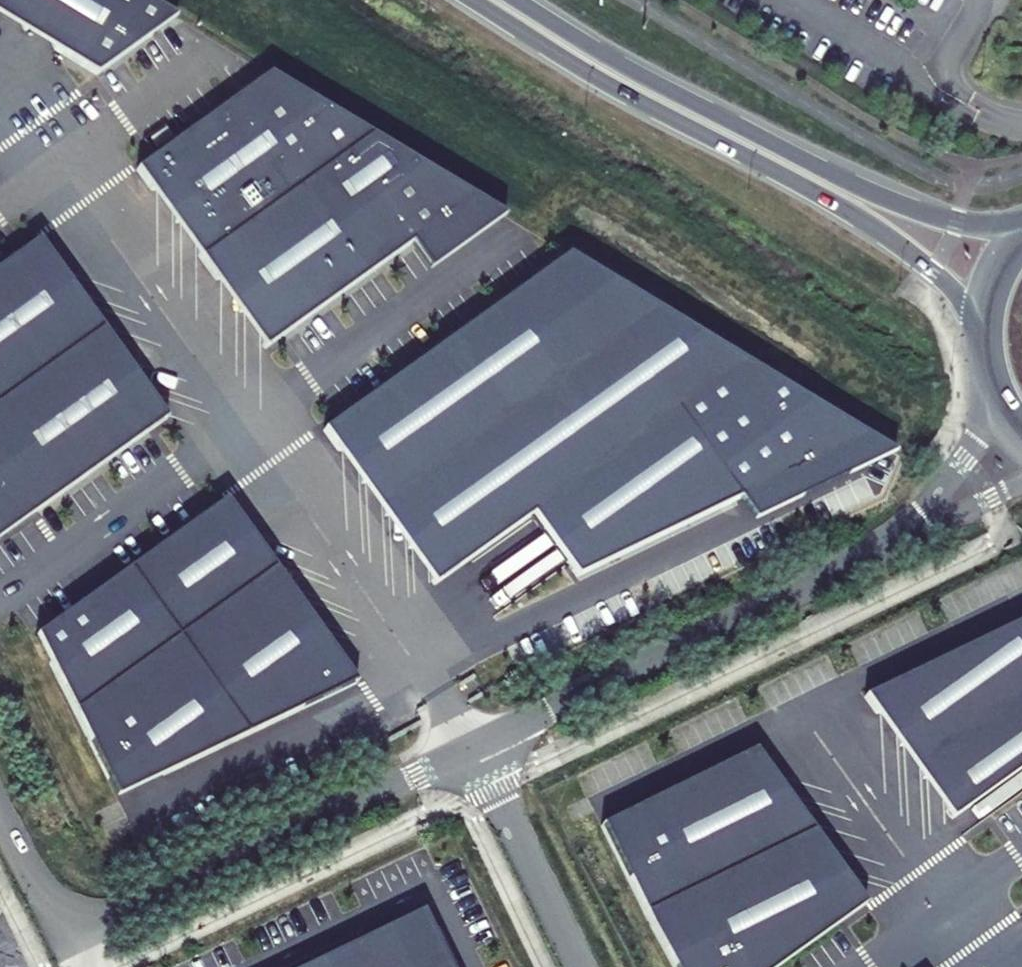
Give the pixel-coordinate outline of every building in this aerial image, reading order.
[(140,0),(0,0),(0,12),(15,6),(22,32),(45,25),(52,50),(94,76),(175,21),(140,0)] [(471,198),(269,75),(138,170),(152,189),(174,190),(174,223),(198,223),(197,254),(215,280),(239,279),(239,312),(263,312),(262,345),(264,351),(409,244),(471,198)] [(172,140),(165,129),(149,140),(156,151),(172,140)] [(504,218),(471,198),(409,244),(429,271),(504,218)] [(38,241),(0,268),(0,501),(20,488),(38,512),(166,420),(164,416),(133,406),(141,383),(109,371),(117,351),(100,326),(69,315),(76,294),(45,282),(52,260),(38,241)] [(566,254),(323,430),(337,451),(360,451),(360,484),(383,484),(383,516),(406,517),(406,549),(431,549),(429,582),(433,587),(531,518),(576,580),(743,501),(789,480),(779,460),(832,414),(566,254)] [(743,501),(755,525),(893,451),(832,414),(779,460),(789,480),(743,501)] [(0,501),(0,541),(38,512),(20,488),(0,501)] [(149,750),(163,776),(356,684),(333,652),(299,638),(309,620),(277,606),(286,586),(253,574),(262,554),(229,540),(239,521),(224,501),(36,638),(108,778),(149,750)] [(864,698),(950,818),(1021,769),(1021,623),(864,698)] [(149,750),(108,778),(118,798),(163,776),(149,750)] [(753,751),(602,825),(646,924),(671,966),(777,966),(865,905),(753,751)] [(421,911),(306,966),(448,966),(421,911)]
